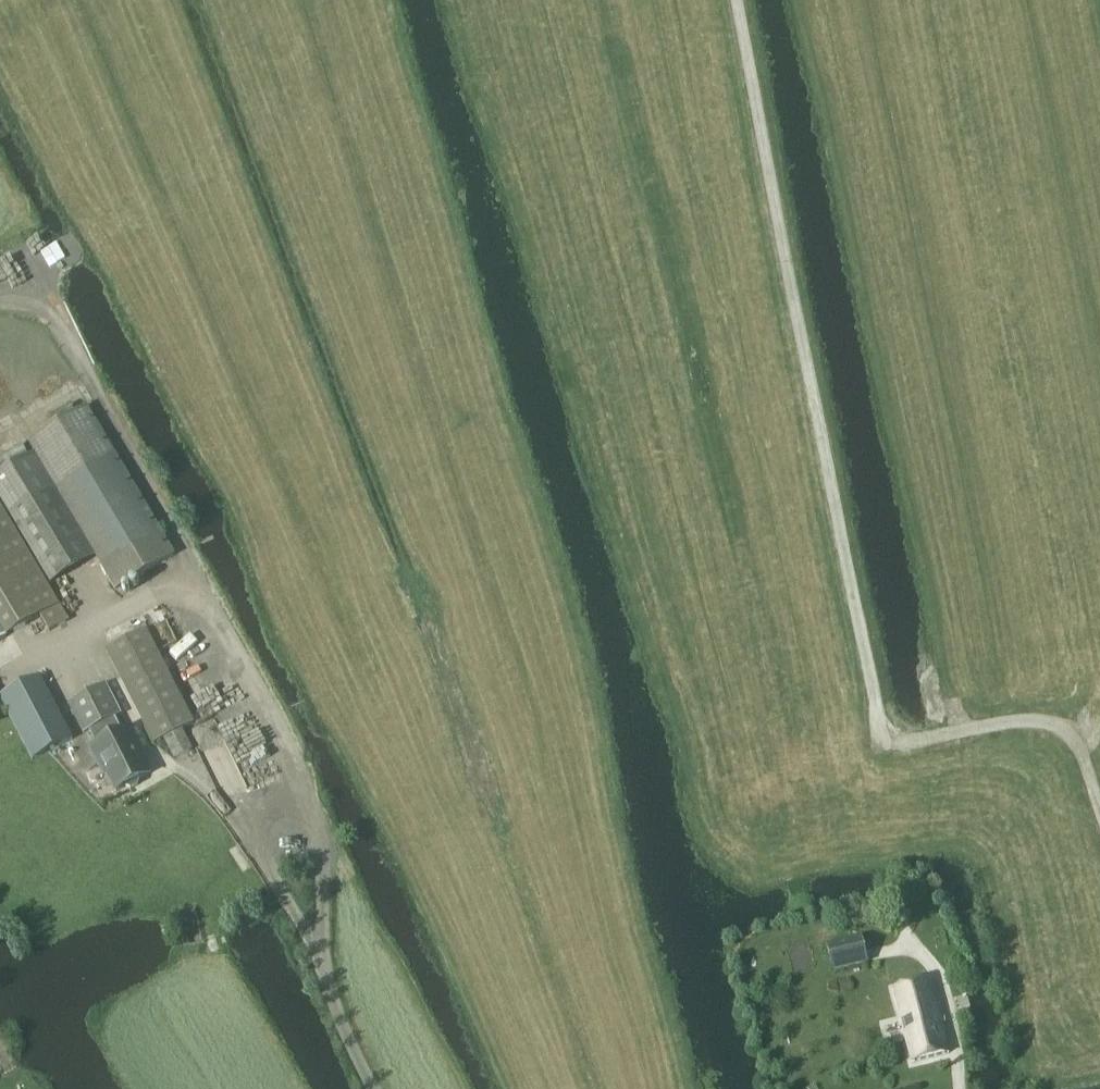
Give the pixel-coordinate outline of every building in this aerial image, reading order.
[(34,454),(94,557),(113,590),(173,555),(87,408),(27,443),(34,454)] [(46,585),(94,557),(34,454),(0,475),(0,508),(46,585)] [(5,639),(40,619),(49,634),(68,623),(46,585),(0,508),(0,630),(5,639)] [(182,732),(194,726),(146,631),(107,650),(155,746),(164,741),(174,761),(192,752),(182,732)] [(73,740),(40,678),(0,699),(33,761),(73,740)] [(115,719),(120,716),(105,686),(68,705),(83,735),(89,732),(97,747),(91,750),(100,767),(103,766),(117,792),(125,788),(131,790),(138,786),(140,780),(148,776),(134,749),(137,748),(128,731),(123,734),(115,719)] [(833,973),(866,964),(860,939),(826,947),(833,973)] [(929,980),(893,989),(912,1064),(948,1055),(929,980)]
